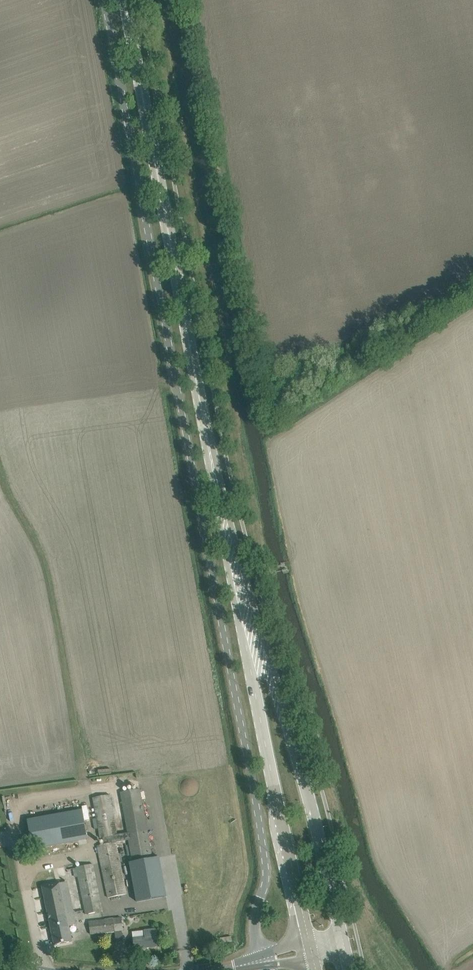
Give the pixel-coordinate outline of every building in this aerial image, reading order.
[(128,894),(117,842),(129,839),(133,862),(154,858),(140,789),(120,792),(128,833),(118,835),(110,794),(93,798),(100,838),(103,838),(105,844),(97,846),(108,898),(128,894)] [(30,819),(35,849),(90,839),(85,809),(30,819)] [(133,862),(130,863),(131,869),(138,902),(167,896),(160,863),(159,857),(154,858),(133,862)] [(93,864),(76,867),(86,915),(103,911),(93,864)] [(60,881),(42,885),(42,886),(51,927),(53,935),(55,945),(72,941),(71,937),(69,926),(76,925),(75,916),(74,911),(69,889),(67,881),(61,883),(60,881)] [(89,921),(91,934),(121,931),(120,918),(114,918),(89,921)] [(135,949),(158,947),(156,929),(144,931),(145,936),(133,938),(135,949)]
